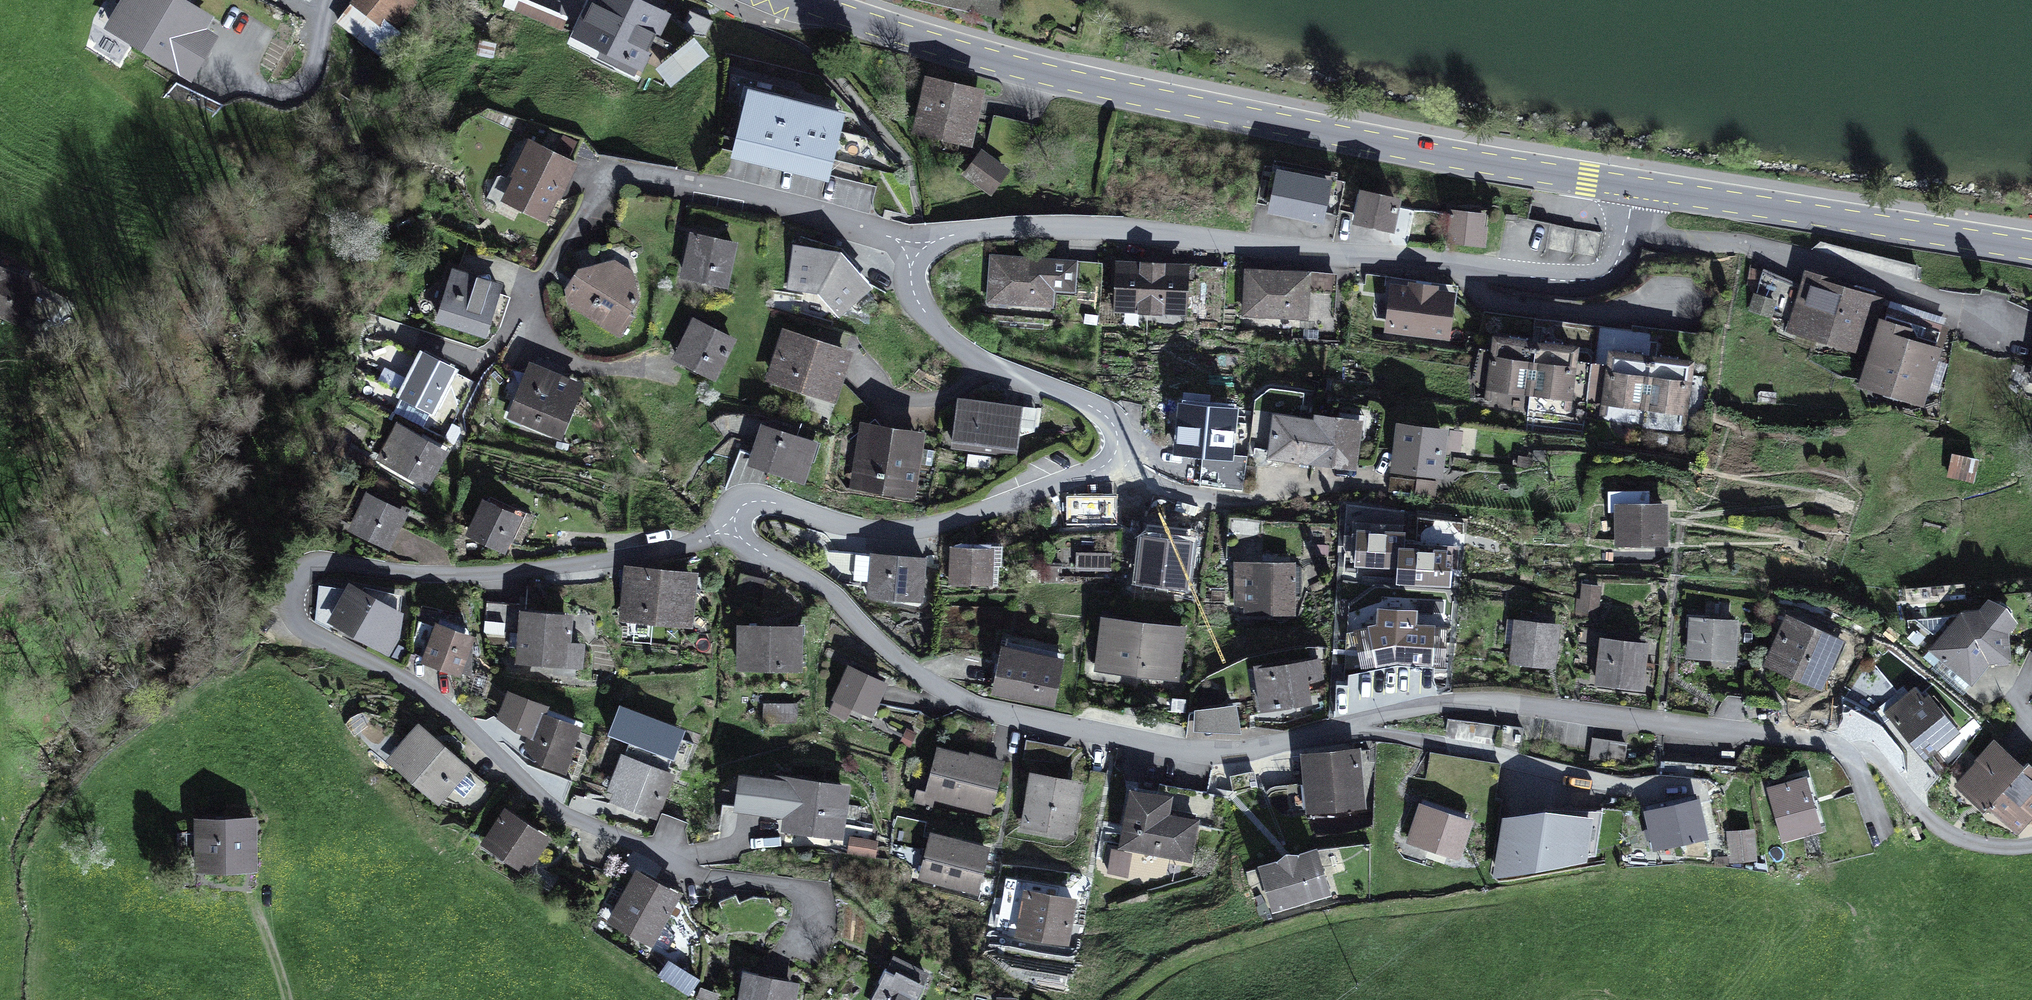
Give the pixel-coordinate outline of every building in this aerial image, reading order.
[(191,0),(119,0),(103,26),(192,79),(220,33),(207,25),(214,14),(191,0)] [(335,21),(377,53),(418,1),(417,0),(351,0),(335,21)] [(649,0),(587,0),(570,35),(600,49),(596,57),(634,75),(638,68),(643,70),(653,51),(648,49),(657,31),(660,33),(671,11),(649,0)] [(1002,18),(1006,0),(919,0),(1002,18)] [(673,89),(711,59),(696,40),(658,70),(673,89)] [(986,87),(925,73),(911,131),(972,145),(986,87)] [(845,109),(748,85),(731,156),(828,180),(845,109)] [(579,161),(529,136),(510,174),(513,176),(501,199),(546,221),(558,197),(560,198),(579,161)] [(1011,169),(981,148),(962,175),(991,196),(1011,169)] [(1333,178),(1277,166),(1268,212),(1324,223),(1333,178)] [(1402,196),(1359,187),(1352,223),(1394,232),(1396,224),(1402,196)] [(1486,212),(1450,208),(1446,243),(1485,247),(1488,226),(1485,225),(1486,212)] [(738,240),(690,230),(680,276),(728,287),(738,240)] [(812,245),(793,243),(787,289),(818,292),(840,316),(873,286),(841,249),(812,245)] [(1078,259),(990,253),(987,303),(1054,307),(1055,291),(1076,292),(1078,259)] [(1190,262),(1116,258),(1113,310),(1187,314),(1190,262)] [(631,312),(640,297),(633,270),(615,259),(578,266),(565,288),(568,305),(621,337),(635,314),(631,312)] [(23,326),(42,282),(0,263),(0,316),(23,326)] [(458,268),(452,266),(435,321),(486,337),(500,293),(503,282),(458,268)] [(1311,270),(1245,266),(1242,316),(1308,319),(1311,270)] [(1867,356),(1882,306),(1885,297),(1820,277),(1822,273),(1805,268),(1786,331),(1867,356)] [(1451,340),(1457,290),(1439,288),(1439,284),(1408,280),(1408,284),(1390,282),(1384,331),(1451,340)] [(1882,306),(1867,356),(1858,387),(1924,407),(1949,326),(1882,306)] [(737,337),(693,315),(672,359),(716,380),(737,337)] [(854,350),(783,326),(765,379),(836,403),(854,350)] [(1528,405),(1536,338),(1493,333),(1484,400),(1528,405)] [(1571,410),(1580,343),(1536,338),(1528,405),(1571,410)] [(420,347),(395,396),(435,416),(459,367),(420,347)] [(1643,419),(1651,353),(1608,347),(1600,414),(1643,419)] [(1686,424),(1695,358),(1651,353),(1643,419),(1686,424)] [(585,383),(529,360),(506,417),(562,440),(585,383)] [(1024,405),(958,395),(950,446),(1016,457),(1024,405)] [(1239,409),(1177,403),(1173,454),(1234,459),(1239,409)] [(1308,464),(1314,417),(1273,412),(1267,459),(1308,464)] [(1314,417),(1308,464),(1357,470),(1363,419),(1315,412),(1314,417)] [(927,430),(861,420),(850,487),(916,497),(927,430)] [(421,435),(397,421),(375,460),(428,489),(452,448),(423,432),(421,435)] [(818,440),(761,421),(747,465),(804,484),(818,440)] [(1449,428),(1397,421),(1391,471),(1443,477),(1449,428)] [(1979,458),(1952,452),(1946,477),(1974,483),(1979,458)] [(411,508),(367,488),(347,531),(390,552),(411,508)] [(524,516),(483,497),(465,534),(506,554),(524,516)] [(1668,502),(1615,502),(1615,546),(1669,545),(1668,502)] [(1354,565),(1397,568),(1399,545),(1405,545),(1406,530),(1385,529),(1385,531),(1370,530),(1371,528),(1357,527),(1354,565)] [(994,547),(950,545),(949,583),(993,585),(994,547)] [(1405,545),(1399,545),(1397,568),(1396,584),(1450,587),(1452,566),(1446,565),(1447,548),(1434,547),(1434,549),(1419,548),(1419,546),(1405,545)] [(927,555),(870,551),(867,598),(923,602),(927,555)] [(1112,552),(1076,551),(1076,570),(1112,571),(1112,552)] [(1297,560),(1234,561),(1235,606),(1245,606),(1245,615),(1275,615),(1275,620),(1288,619),(1288,615),(1297,615),(1297,560)] [(699,571),(625,563),(619,620),(693,628),(699,571)] [(403,611),(349,580),(326,621),(389,657),(401,637),(403,611)] [(1602,585),(1582,583),(1580,598),(1576,598),(1575,614),(1598,616),(1602,585)] [(2006,605),(1987,597),(1979,608),(1961,609),(1928,650),(1972,685),(1989,664),(2011,664),(2009,632),(2018,621),(2006,605)] [(1377,666),(1395,663),(1433,665),(1435,623),(1417,622),(1418,608),(1378,606),(1377,622),(1368,624),(1377,666)] [(574,612),(520,608),(515,663),(583,669),(585,642),(571,641),(574,612)] [(1846,639),(1786,613),(1763,665),(1823,691),(1846,639)] [(1136,676),(1144,620),(1101,614),(1094,670),(1136,676)] [(1739,618),(1689,615),(1687,657),(1736,661),(1739,618)] [(1561,622),(1514,618),(1509,664),(1556,669),(1561,622)] [(476,634),(436,620),(421,662),(461,676),(476,634)] [(1179,681),(1186,625),(1144,620),(1136,676),(1179,681)] [(804,624),(737,623),(736,670),(803,671),(804,624)] [(1649,641),(1600,636),(1594,684),(1644,690),(1649,641)] [(1066,657),(1001,644),(991,693),(1055,707),(1066,657)] [(1305,657),(1254,665),(1261,713),(1313,705),(1309,681),(1324,678),(1321,657),(1305,659),(1305,657)] [(888,682),(848,663),(832,699),(834,700),(829,712),(846,720),(852,708),(872,717),(888,682)] [(1959,730),(1919,683),(1884,713),(1924,760),(1959,730)] [(503,727),(528,736),(532,737),(542,710),(547,712),(550,704),(508,689),(496,720),(503,727)] [(667,770),(671,758),(674,759),(686,728),(620,703),(608,734),(629,742),(625,754),(621,752),(607,791),(613,793),(610,802),(657,819),(660,810),(662,811),(676,773),(667,770)] [(765,718),(792,721),(794,706),(767,703),(765,718)] [(1195,709),(1193,731),(1241,733),(1237,703),(1195,709)] [(583,725),(547,712),(542,710),(532,737),(528,736),(524,748),(540,765),(564,774),(583,725)] [(471,766),(419,721),(386,760),(438,804),(471,766)] [(1988,807),(2025,765),(1995,738),(1954,785),(1984,811),(1988,807)] [(969,753),(937,745),(925,791),(916,789),(913,802),(933,807),(935,801),(990,815),(1005,759),(970,750),(969,753)] [(1360,746),(1300,752),(1306,815),(1366,809),(1360,746)] [(1431,752),(1425,785),(1495,796),(1501,763),(1431,752)] [(2025,765),(1988,807),(2019,833),(2031,818),(2031,763),(2029,760),(2025,765)] [(1084,780),(1030,771),(1021,827),(1075,836),(1084,780)] [(775,773),(775,777),(740,772),(734,812),(783,818),(781,831),(844,839),(851,783),(775,773)] [(1807,775),(1767,787),(1782,841),(1823,830),(1807,775)] [(1174,794),(1130,786),(1119,849),(1193,862),(1201,818),(1170,813),(1174,794)] [(1700,797),(1643,809),(1648,828),(1644,829),(1646,841),(1650,840),(1653,851),(1709,838),(1700,797)] [(1474,819),(1419,801),(1405,842),(1460,860),(1474,819)] [(552,836),(505,805),(480,843),(526,874),(552,836)] [(1545,807),(1502,815),(1494,877),(1595,859),(1602,810),(1545,807)] [(1370,809),(1312,818),(1315,838),(1373,829),(1370,809)] [(257,816),(195,816),(196,871),(258,871),(257,816)] [(1754,827),(1726,830),(1729,862),(1757,860),(1754,827)] [(990,846),(930,830),(918,880),(978,895),(990,846)] [(878,840),(850,835),(847,853),(875,858),(878,840)] [(1276,858),(1258,864),(1272,912),(1332,894),(1317,846),(1300,851),(1286,850),(1276,858)] [(682,893),(636,868),(606,921),(653,946),(682,893)] [(1078,897),(1023,887),(1015,936),(1069,945),(1078,897)] [(871,999),(916,999),(930,972),(894,954),(871,999)] [(744,970),(737,999),(796,999),(800,982),(744,970)]
